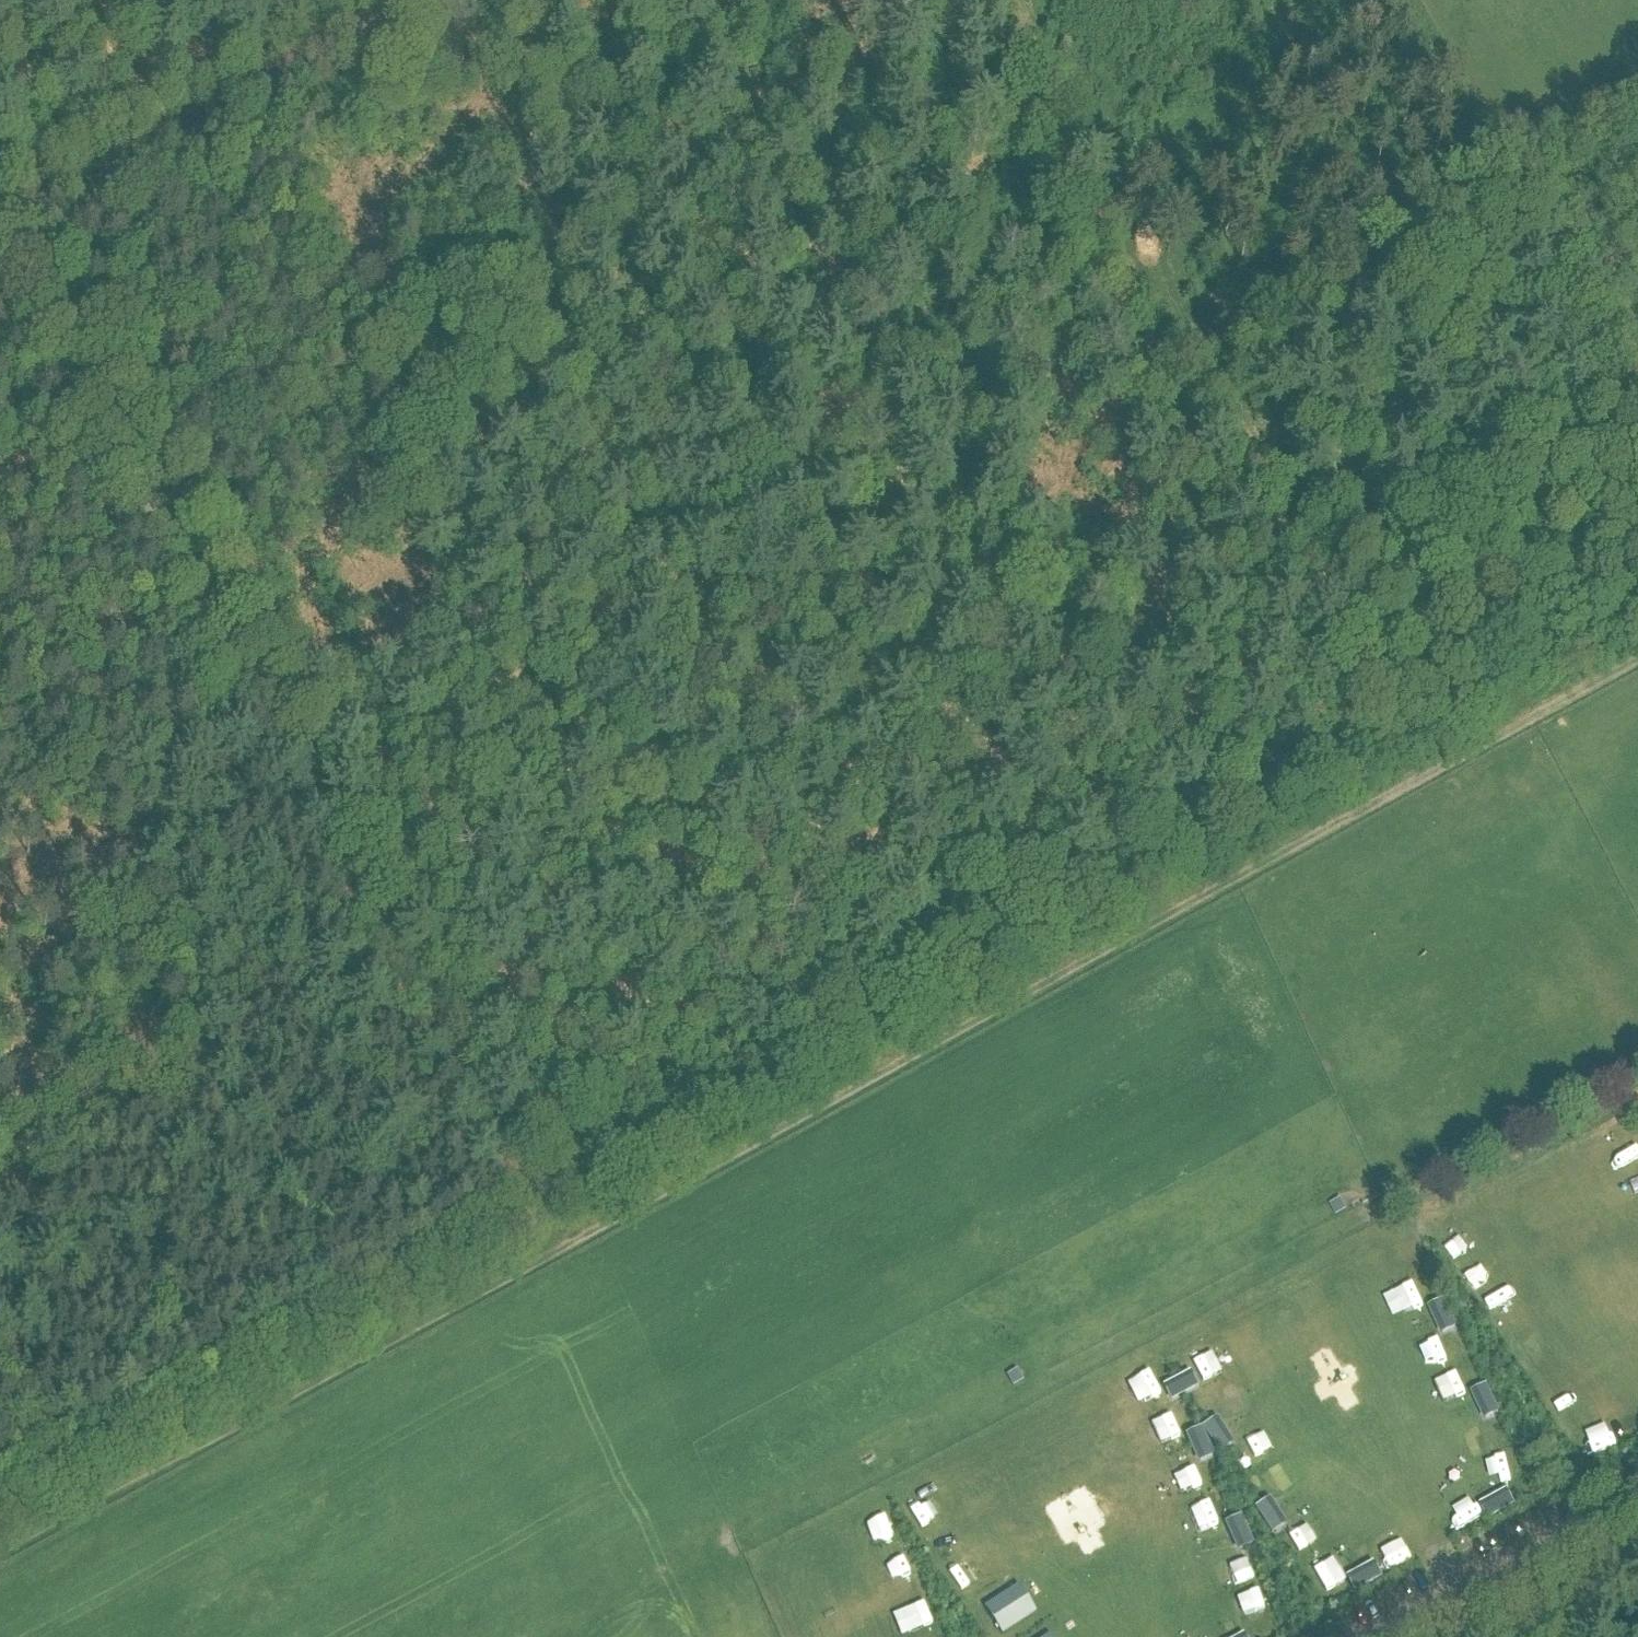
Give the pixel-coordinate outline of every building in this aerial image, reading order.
[(1637,1192),(1637,1141),(1613,1151),(1631,1195),(1637,1192)] [(1481,1305),(1492,1300),(1484,1279),(1472,1283),(1481,1305)] [(1630,1467),(1637,1484),(1637,1463),(1630,1467)]
